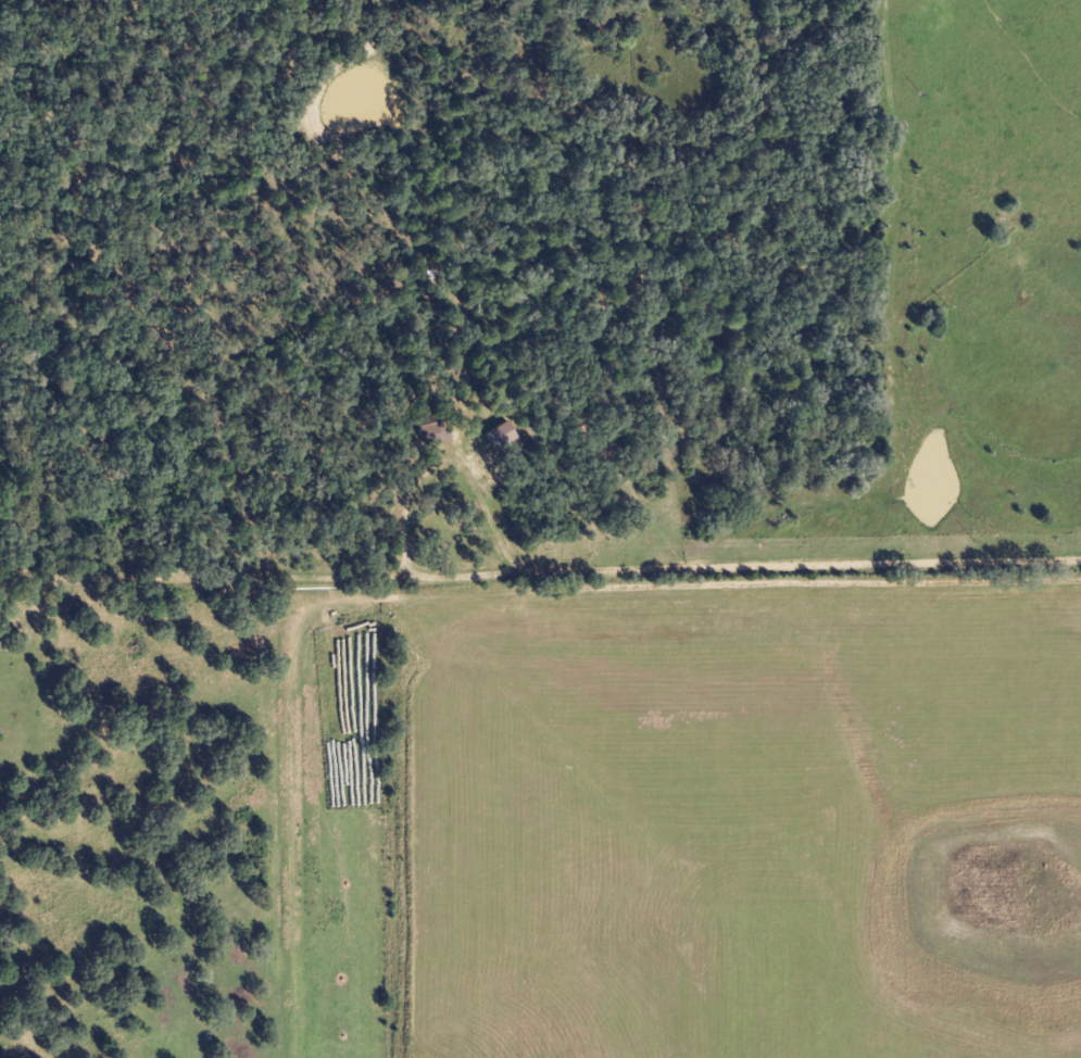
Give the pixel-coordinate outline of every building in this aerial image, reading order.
[(452,440),(446,409),(419,414),(425,444),(452,440)]
